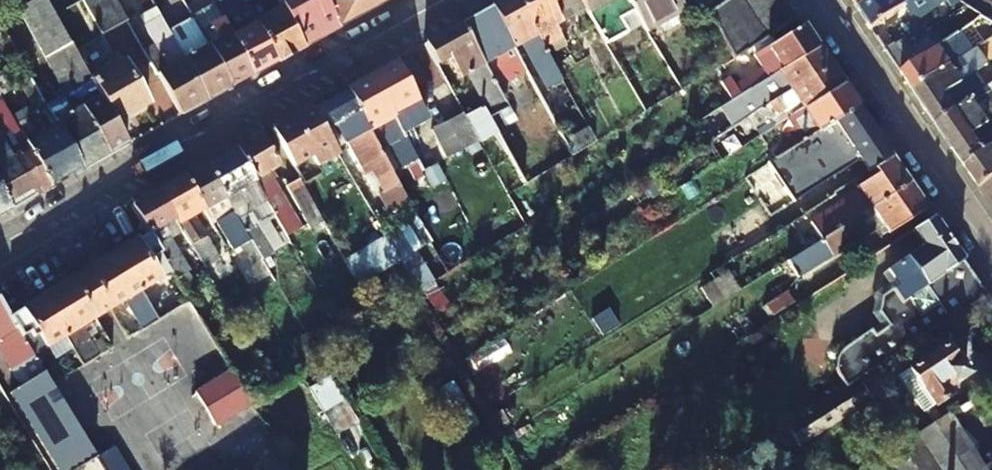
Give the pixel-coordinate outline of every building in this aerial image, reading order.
[(68,119),(56,126),(82,171),(127,145),(114,122),(87,73),(54,15),(45,0),(24,0),(26,3),(16,9),(74,112),(67,116),(68,119)] [(101,35),(126,21),(114,0),(82,0),(101,35)] [(230,88),(180,0),(167,0),(173,11),(166,15),(173,28),(166,32),(206,101),(230,88)] [(251,76),(212,7),(203,12),(196,0),(180,0),(230,88),(251,76)] [(276,62),(242,0),(224,0),(212,7),(251,76),(276,62)] [(302,48),(274,0),(242,0),(276,62),(302,48)] [(302,48),(339,27),(324,0),(274,0),(302,48)] [(339,27),(387,0),(324,0),(339,27)] [(511,48),(520,44),(545,89),(561,81),(542,48),(516,0),(503,0),(489,7),(511,48)] [(582,9),(576,0),(516,0),(542,48),(549,44),(553,52),(564,45),(553,26),(582,9)] [(619,20),(633,12),(626,0),(576,0),(582,9),(592,27),(603,45),(627,32),(619,20)] [(669,29),(686,19),(685,17),(679,6),(675,0),(626,0),(633,12),(644,32),(664,21),(669,29)] [(685,17),(702,7),(698,0),(690,0),(679,6),(685,17)] [(705,12),(724,0),(698,0),(702,7),(705,12)] [(784,0),(724,0),(705,12),(731,59),(797,20),(784,0)] [(859,10),(873,0),(852,0),(859,10)] [(951,9),(961,2),(958,0),(873,0),(859,10),(873,32),(905,10),(914,24),(946,3),(951,9)] [(489,7),(458,25),(493,87),(524,70),(511,48),(489,7)] [(142,26),(153,46),(143,51),(179,117),(206,101),(166,32),(158,17),(142,26)] [(915,94),(951,70),(945,60),(965,46),(967,50),(988,36),(991,39),(991,23),(984,18),(943,46),(901,74),(915,94)] [(423,44),(434,65),(447,59),(458,79),(466,74),(482,105),(463,117),(477,141),(507,196),(524,186),(486,119),(505,109),(493,87),(458,25),(423,44)] [(760,68),(723,90),(730,100),(754,85),(816,48),(800,25),(752,54),(760,68)] [(590,56),(602,78),(618,69),(603,45),(592,27),(582,33),(593,53),(590,56)] [(887,52),(901,74),(943,46),(936,34),(913,51),(907,40),(887,52)] [(761,108),(829,66),(816,48),(754,85),(762,96),(756,100),(761,108)] [(915,94),(937,125),(986,91),(975,76),(990,66),(979,51),(951,70),(915,94)] [(417,164),(421,170),(428,167),(407,130),(426,119),(410,89),(421,82),(419,72),(407,53),(368,75),(415,160),(417,164)] [(87,73),(114,122),(147,103),(123,60),(105,70),(101,65),(87,73)] [(784,112),(788,119),(842,85),(829,66),(761,108),(714,137),(721,147),(752,128),(754,131),(784,112)] [(0,71),(0,97),(11,91),(1,71),(0,71)] [(394,143),(406,165),(415,160),(368,75),(343,88),(378,151),(394,143)] [(768,152),(773,159),(855,105),(842,85),(788,119),(786,120),(794,134),(768,152)] [(965,168),(991,149),(991,86),(986,91),(937,125),(965,168)] [(388,213),(407,203),(378,151),(343,88),(310,107),(324,132),(334,126),(344,144),(346,142),(364,175),(370,173),(381,192),(376,194),(388,213)] [(28,105),(33,114),(45,107),(40,98),(28,105)] [(801,216),(827,200),(802,163),(833,143),(842,156),(850,150),(865,173),(891,157),(855,105),(773,159),(766,164),(801,216)] [(50,189),(82,171),(56,126),(45,107),(33,114),(14,125),(50,189)] [(270,129),(291,167),(309,157),(315,166),(337,154),(324,132),(310,107),(270,129)] [(463,117),(461,113),(429,131),(444,158),(477,141),(463,117)] [(32,198),(50,189),(14,125),(0,133),(0,138),(32,198)] [(587,129),(563,142),(571,157),(594,143),(588,130),(587,129)] [(264,200),(285,238),(298,230),(289,215),(291,214),(271,179),(273,177),(270,170),(278,166),(260,134),(234,148),(264,200)] [(32,198),(0,138),(0,192),(10,210),(32,198)] [(246,210),(264,200),(234,148),(205,164),(261,259),(262,260),(272,254),(246,210)] [(965,168),(991,206),(991,149),(965,168)] [(865,173),(852,181),(858,192),(808,224),(819,241),(908,184),(891,157),(865,173)] [(250,265),(261,259),(205,164),(183,177),(203,212),(211,225),(216,222),(233,251),(240,247),(250,265)] [(410,169),(416,179),(422,176),(424,175),(421,170),(417,164),(410,169)] [(219,259),(194,218),(203,212),(183,177),(157,192),(181,232),(203,269),(219,259)] [(321,221),(298,179),(284,187),(308,229),(321,221)] [(819,241),(785,263),(796,280),(877,230),(881,237),(925,208),(908,184),(819,241)] [(10,210),(0,192),(0,216),(10,210)] [(169,240),(181,232),(157,192),(131,207),(148,235),(172,273),(185,294),(195,288),(185,274),(187,272),(177,255),(178,255),(169,240)] [(400,260),(411,253),(428,243),(412,212),(393,222),(397,228),(385,235),(400,260)] [(854,381),(985,297),(931,217),(910,230),(921,247),(886,271),(897,286),(880,298),(878,313),(887,327),(873,337),(869,331),(843,350),(836,360),(835,368),(844,388),(854,381)] [(148,235),(113,256),(137,294),(141,292),(172,273),(148,235)] [(400,260),(385,235),(344,260),(358,286),(400,260)] [(418,291),(430,284),(411,253),(400,260),(418,291)] [(85,272),(109,310),(124,301),(142,331),(158,321),(141,292),(137,294),(113,256),(85,272)] [(85,272),(71,281),(95,319),(109,310),(85,272)] [(724,301),(738,293),(726,273),(712,281),(724,301)] [(82,367),(98,358),(81,328),(95,319),(71,281),(44,297),(67,336),(65,337),(82,367)] [(785,293),(764,306),(772,317),(792,304),(785,293)] [(10,318),(34,356),(65,337),(67,336),(44,297),(10,318)] [(21,386),(10,392),(58,469),(76,469),(96,458),(60,399),(51,385),(34,356),(10,318),(0,301),(0,352),(21,386)] [(200,320),(190,303),(170,314),(180,332),(200,320)] [(943,347),(898,376),(923,414),(947,397),(944,391),(966,376),(957,363),(954,364),(953,362),(955,356),(951,350),(945,350),(943,347)] [(85,384),(77,370),(51,385),(60,399),(85,384)] [(194,394),(215,427),(252,405),(246,396),(231,372),(194,394)] [(329,375),(308,388),(335,435),(357,423),(329,375)] [(793,443),(796,449),(848,416),(849,418),(860,411),(859,409),(869,403),(854,381),(844,388),(769,436),(773,441),(779,437),(785,447),(793,443)] [(911,439),(897,418),(886,425),(899,446),(911,439)] [(880,458),(876,461),(881,469),(972,469),(940,420),(911,439),(899,446),(880,458)] [(880,458),(899,446),(886,425),(884,422),(865,434),(880,458)] [(114,448),(96,459),(103,469),(128,469),(114,448)]
